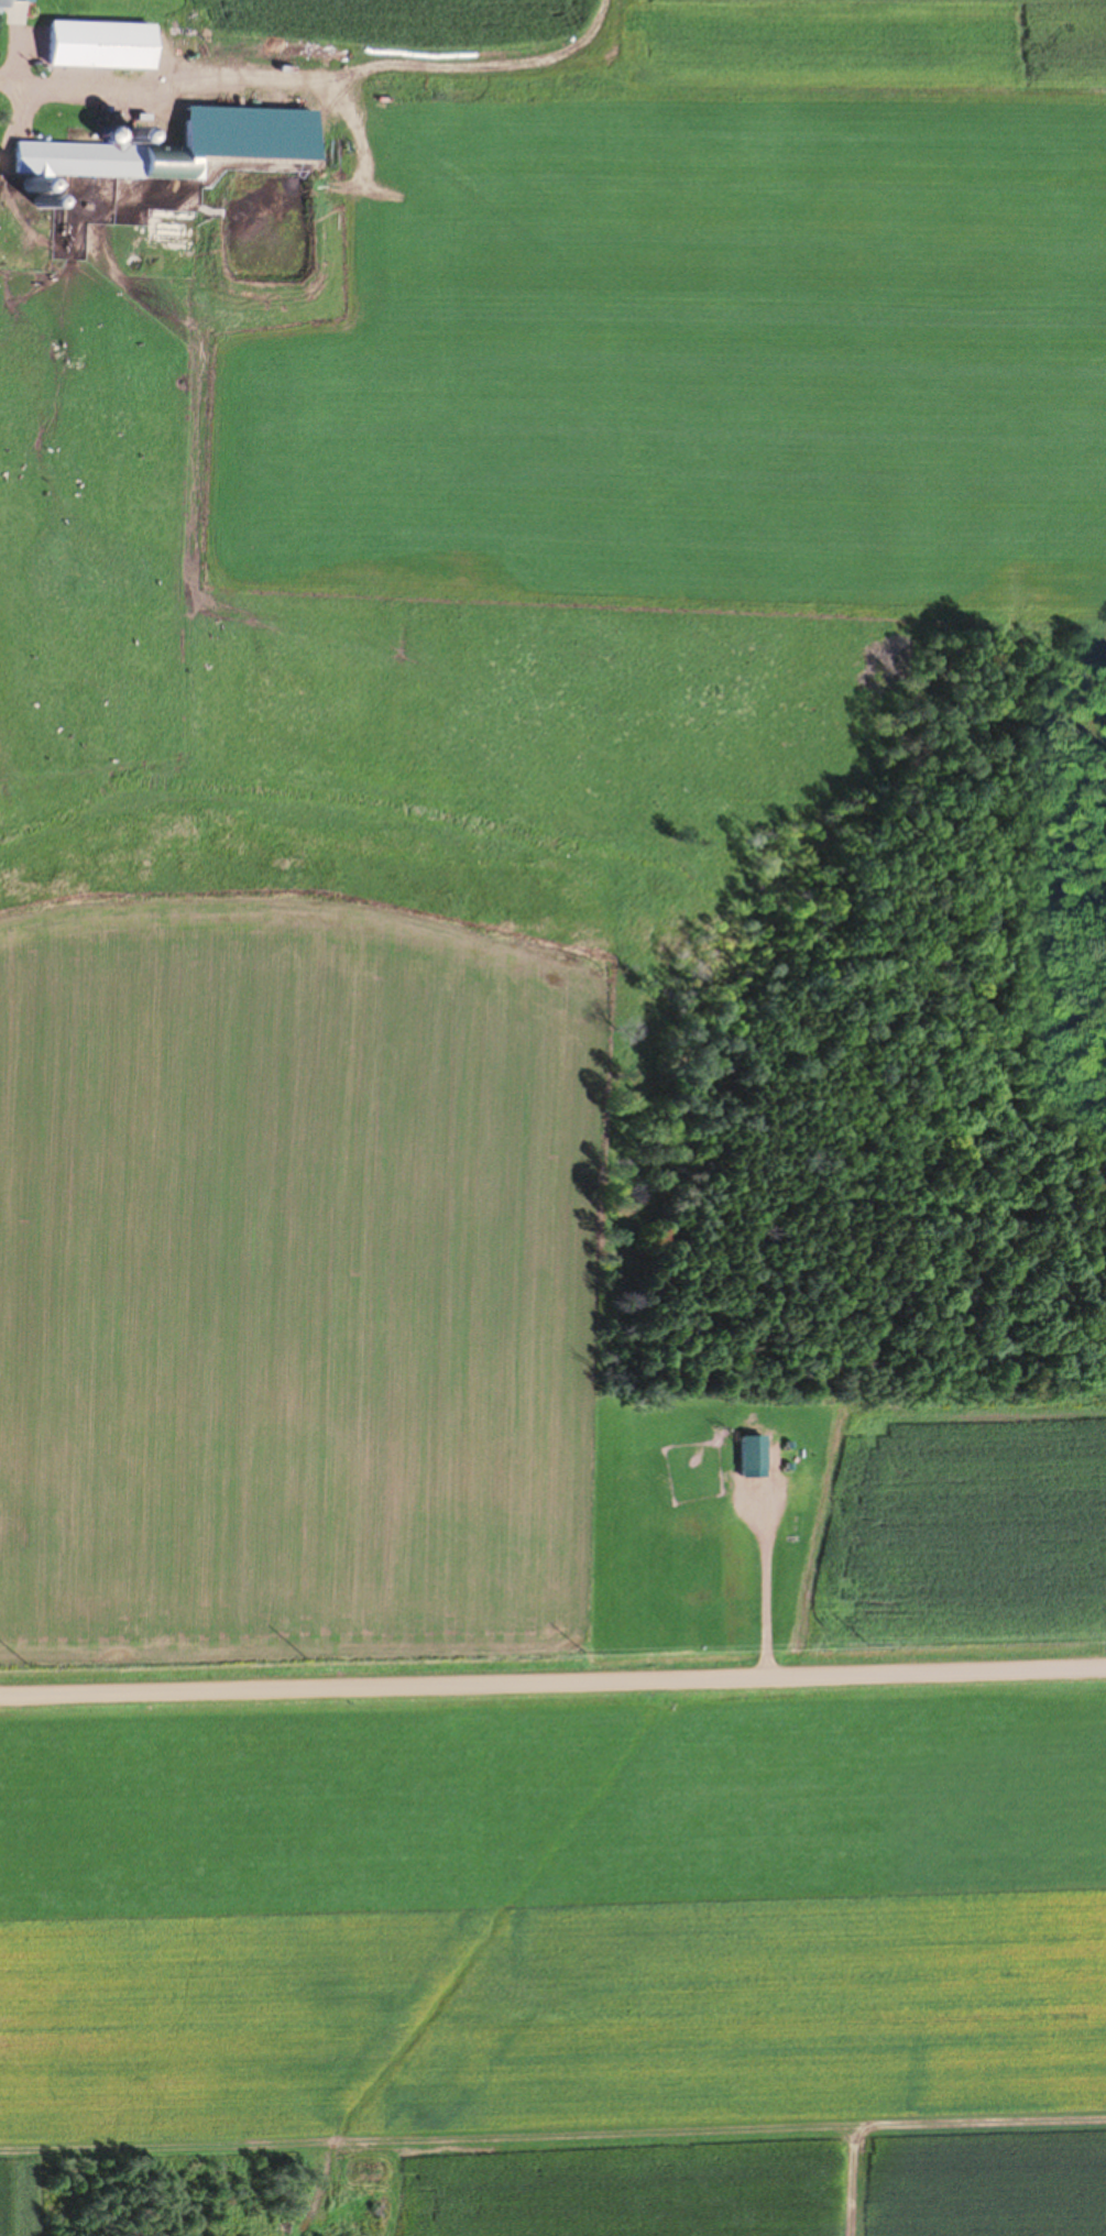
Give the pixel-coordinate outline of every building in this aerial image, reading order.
[(5,11),(5,23),(25,23),(24,1),(4,1),(4,0),(0,0),(0,11),(5,11)] [(151,68),(152,22),(47,20),(46,66),(151,68)] [(188,176),(189,145),(14,142),(14,173),(188,176)] [(195,210),(147,209),(146,247),(194,248),(195,210)] [(737,1433),(737,1471),(763,1471),(763,1433),(737,1433)]
